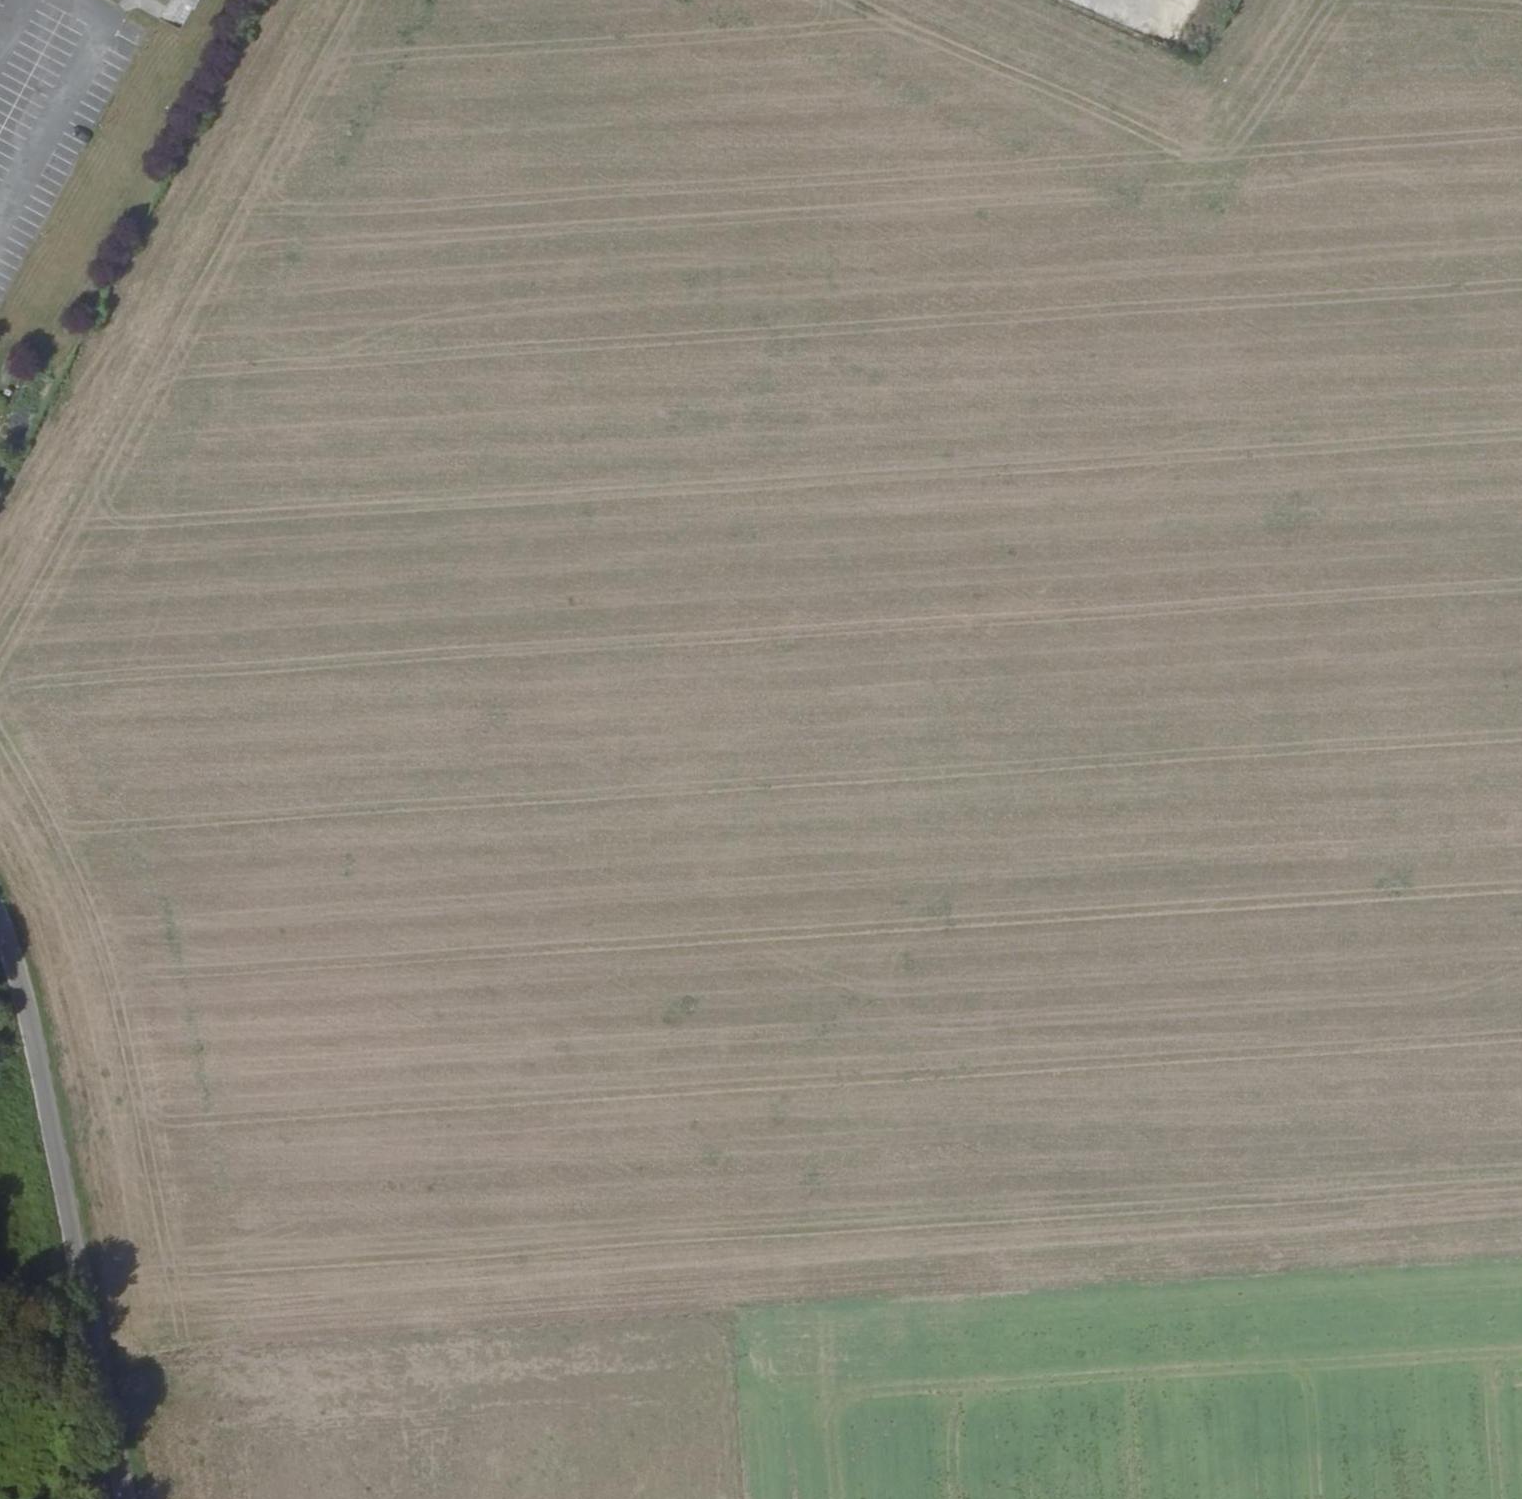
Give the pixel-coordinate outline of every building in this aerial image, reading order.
[(178,8),(182,0),(162,0),(178,8)]
